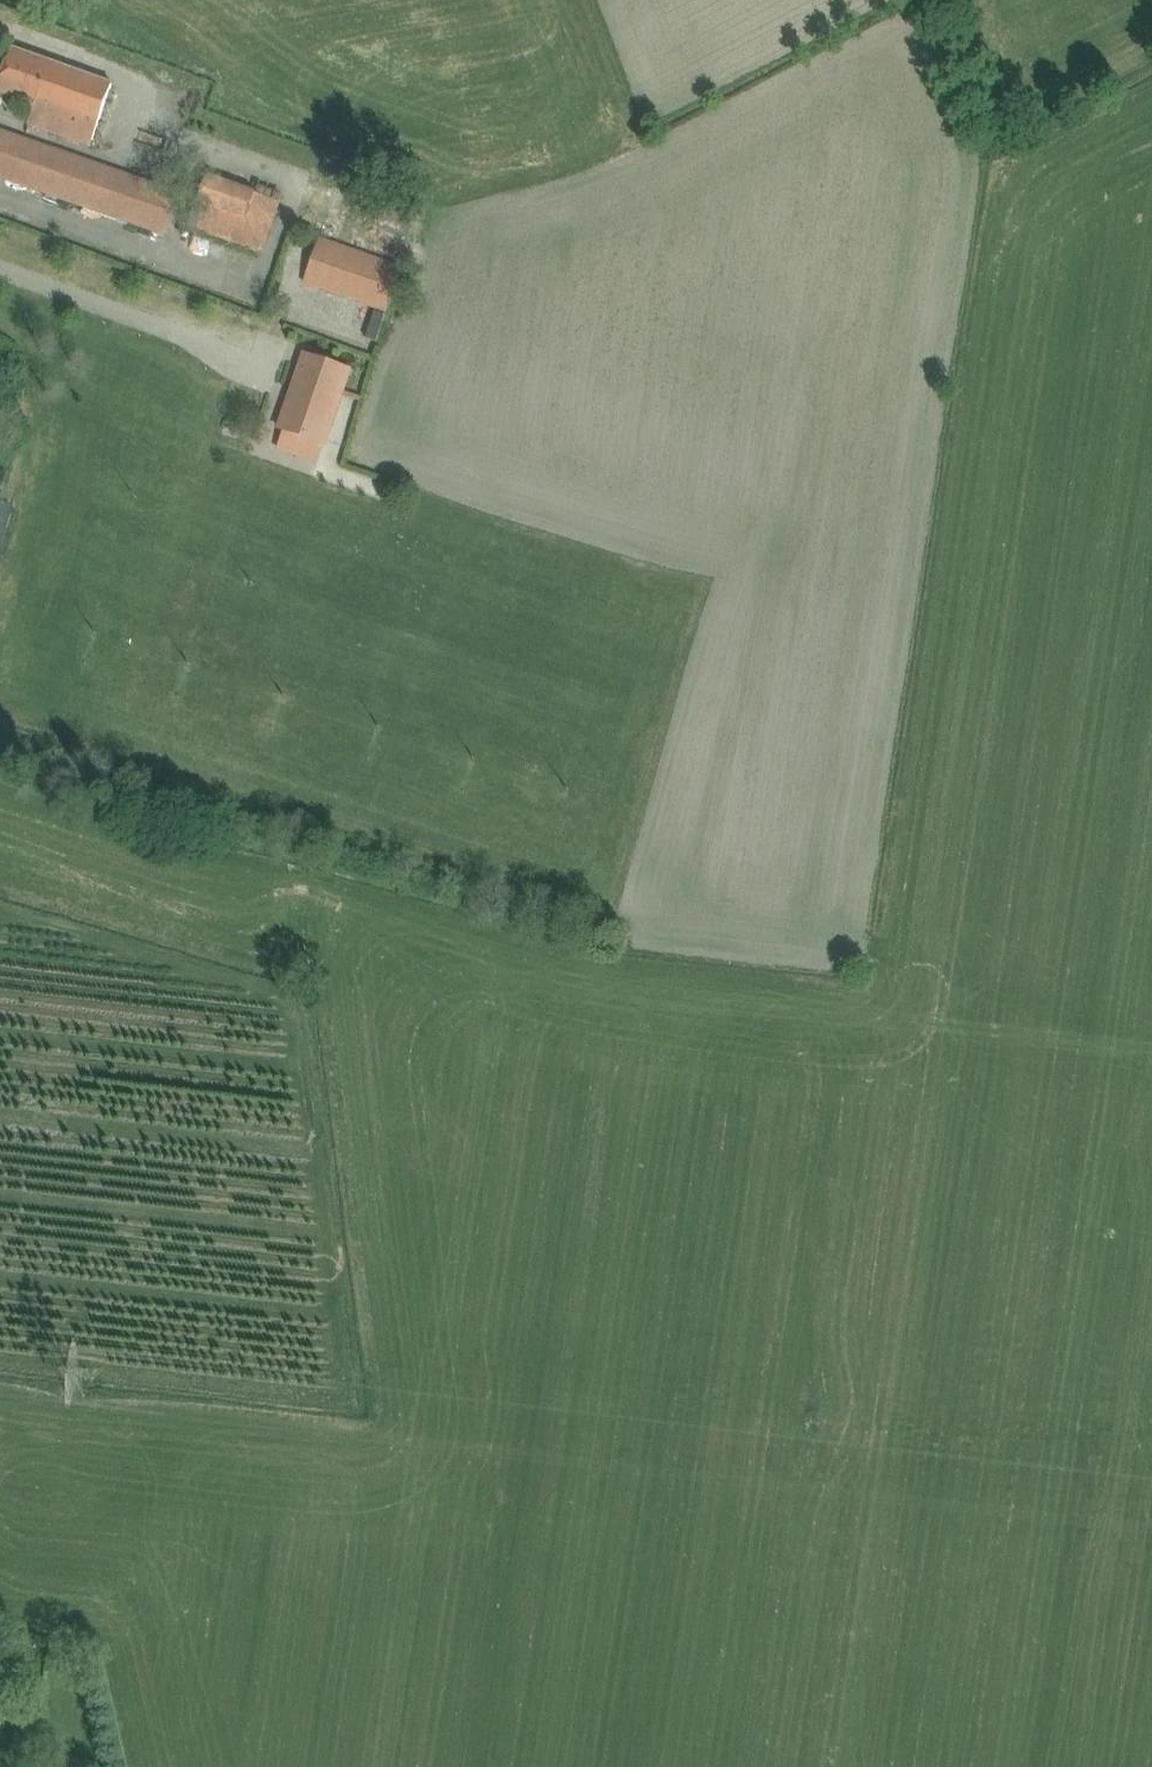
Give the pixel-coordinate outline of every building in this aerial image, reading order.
[(35,104),(28,124),(90,146),(112,85),(12,47),(0,79),(0,92),(35,104)] [(166,232),(179,195),(0,133),(0,174),(166,232)] [(188,223),(260,249),(278,201),(206,174),(188,223)] [(304,280),(383,308),(398,268),(318,240),(304,280)] [(326,446),(352,369),(302,351),(276,429),(326,446)]
